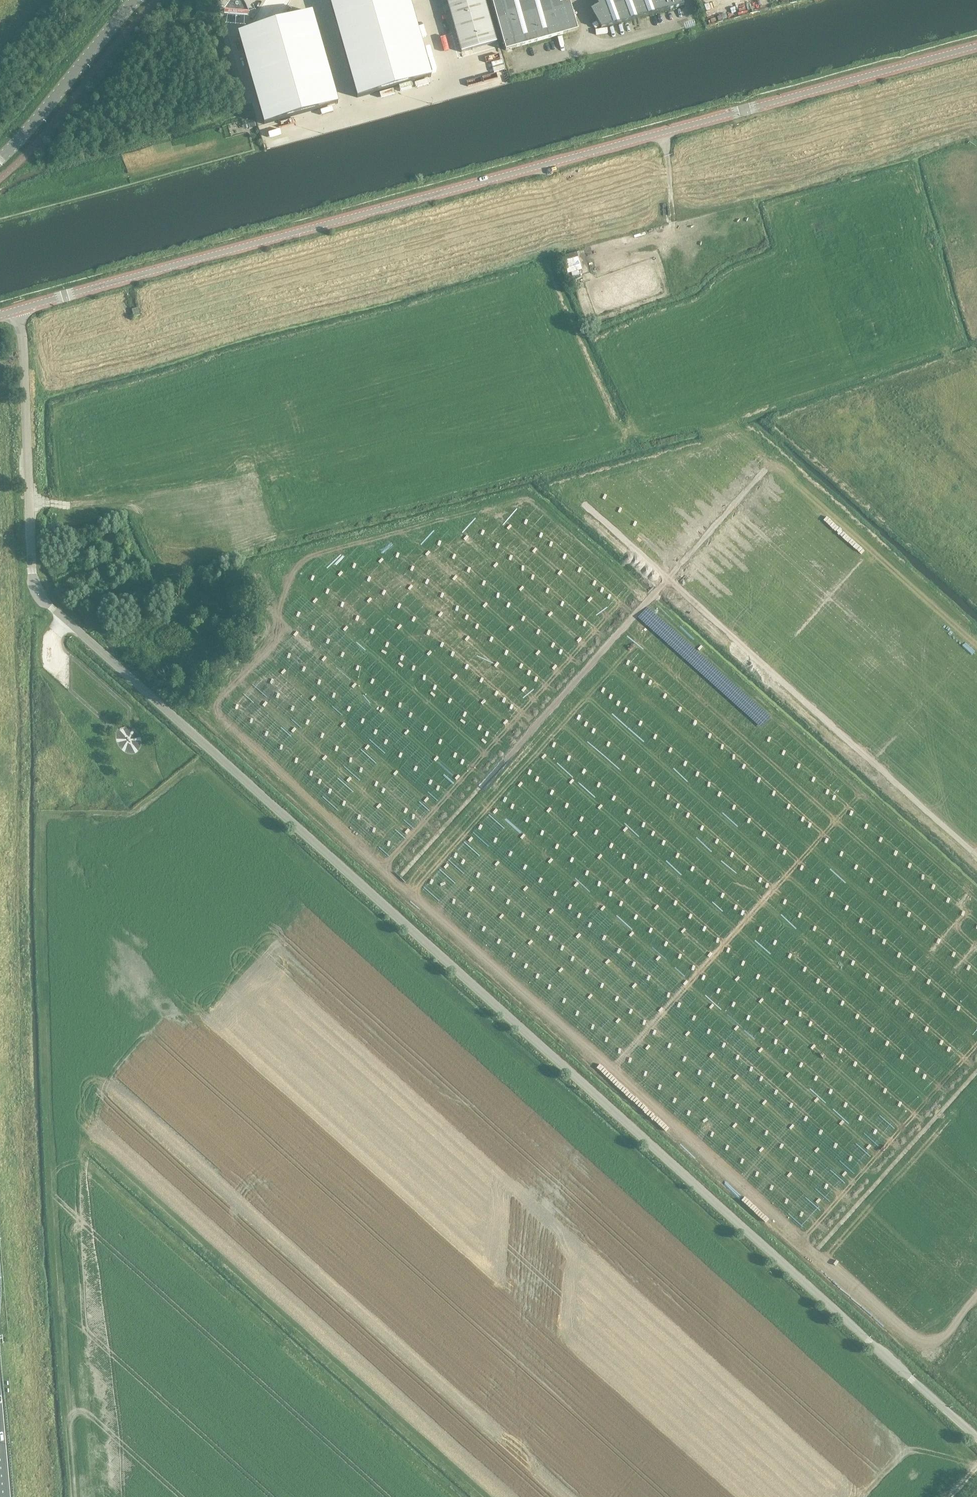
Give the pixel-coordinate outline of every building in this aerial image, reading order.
[(409,0),(329,0),(357,98),(431,77),(409,0)] [(496,43),(484,0),(445,0),(460,53),(496,43)] [(561,11),(558,0),(491,0),(505,51),(577,30),(571,8),(561,11)] [(593,16),(600,29),(682,5),(680,0),(595,0),(601,11),(593,16)] [(338,103),(312,12),(278,22),(263,26),(249,30),(238,33),(264,124),(338,103)] [(579,256),(566,259),(569,272),(582,268),(579,256)] [(138,307),(132,309),(134,317),(140,315),(138,307)]
